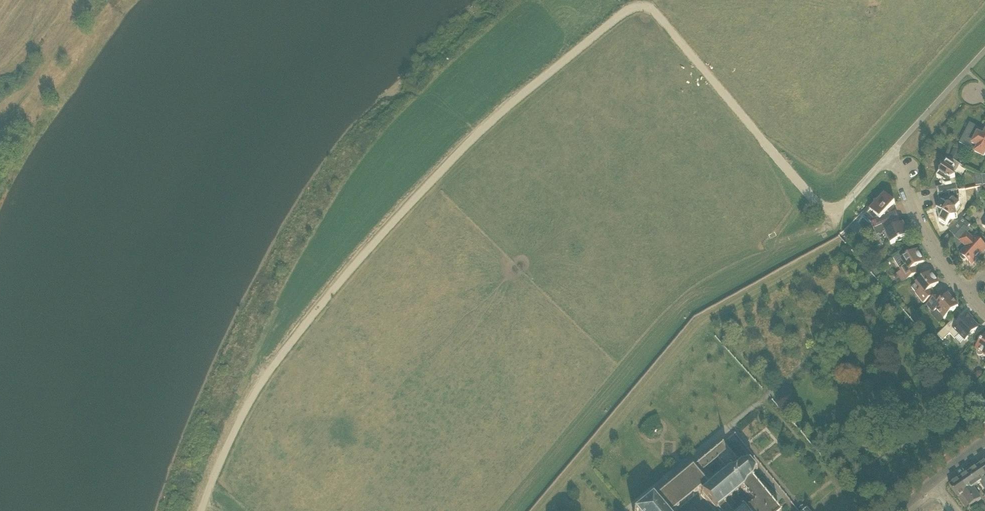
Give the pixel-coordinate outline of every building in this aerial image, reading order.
[(963,140),(978,147),(975,153),(984,158),(984,155),(984,134),(984,136),(978,133),(981,129),(970,124),(962,139),(963,140)] [(954,149),(950,157),(957,161),(962,153),(954,149)] [(956,179),(954,173),(956,173),(961,165),(953,160),(950,164),(947,162),(944,167),(939,168),(940,173),(937,177),(942,181),(940,183),(943,185),(942,187),(936,188),(938,195),(958,191),(956,179)] [(937,210),(939,211),(938,212),(938,213),(938,214),(938,215),(939,216),(939,217),(940,218),(940,219),(939,221),(947,226),(951,219),(958,218),(956,211),(961,205),(959,203),(960,200),(960,198),(959,193),(959,191),(958,191),(938,195),(939,202),(941,202),(943,202),(937,210)] [(898,218),(899,218),(896,213),(894,214),(892,209),(895,204),(885,195),(865,217),(872,224),(874,229),(883,225),(898,218)] [(891,244),(909,236),(903,224),(901,225),(898,218),(883,225),(891,244)] [(962,218),(957,224),(950,231),(955,236),(965,226),(968,228),(970,225),(962,218)] [(984,250),(984,247),(975,237),(973,239),(967,233),(960,241),(967,247),(960,254),(962,255),(961,256),(961,257),(961,259),(963,260),(964,260),(966,260),(966,259),(972,264),(984,250)] [(908,249),(895,257),(897,260),(897,261),(897,263),(898,264),(899,266),(900,266),(901,267),(902,268),(900,269),(901,271),(896,274),(902,283),(918,273),(915,268),(924,262),(917,251),(911,255),(908,249)] [(930,290),(939,283),(931,273),(912,288),(916,293),(924,303),(934,295),(930,290)] [(944,299),(940,294),(927,306),(934,313),(937,310),(944,319),(958,307),(949,295),(944,299)] [(970,317),(968,314),(959,323),(954,319),(945,328),(953,337),(958,333),(965,341),(979,328),(969,318),(970,317)] [(934,335),(934,332),(933,329),(929,328),(926,330),(926,333),(928,336),(931,336),(934,335)] [(984,355),(984,356),(984,336),(976,349),(977,350),(977,351),(977,352),(977,353),(978,355),(979,356),(980,356),(982,356),(984,355)] [(978,372),(976,375),(976,378),(979,380),(982,379),(984,377),(984,373),(981,372),(978,372)] [(981,395),(984,389),(979,386),(976,391),(981,395)] [(700,492),(702,494),(738,464),(723,444),(654,501),(653,499),(638,510),(676,510),(700,492)] [(702,494),(701,495),(714,510),(719,510),(754,482),(753,482),(754,481),(755,480),(752,479),(755,473),(757,472),(757,471),(755,471),(749,465),(750,462),(749,462),(748,464),(741,466),(741,463),(739,463),(739,464),(738,464),(702,494)] [(984,489),(984,477),(978,467),(969,473),(977,485),(980,483),(984,488),(984,489)] [(977,485),(969,473),(960,479),(972,497),(976,502),(981,498),(977,493),(974,487),(977,485)] [(969,505),(970,506),(976,502),(972,497),(960,479),(950,486),(962,503),(965,508),(969,505)] [(767,498),(754,482),(719,510),(738,510),(731,503),(744,492),(754,504),(746,510),(778,510),(767,498)]
